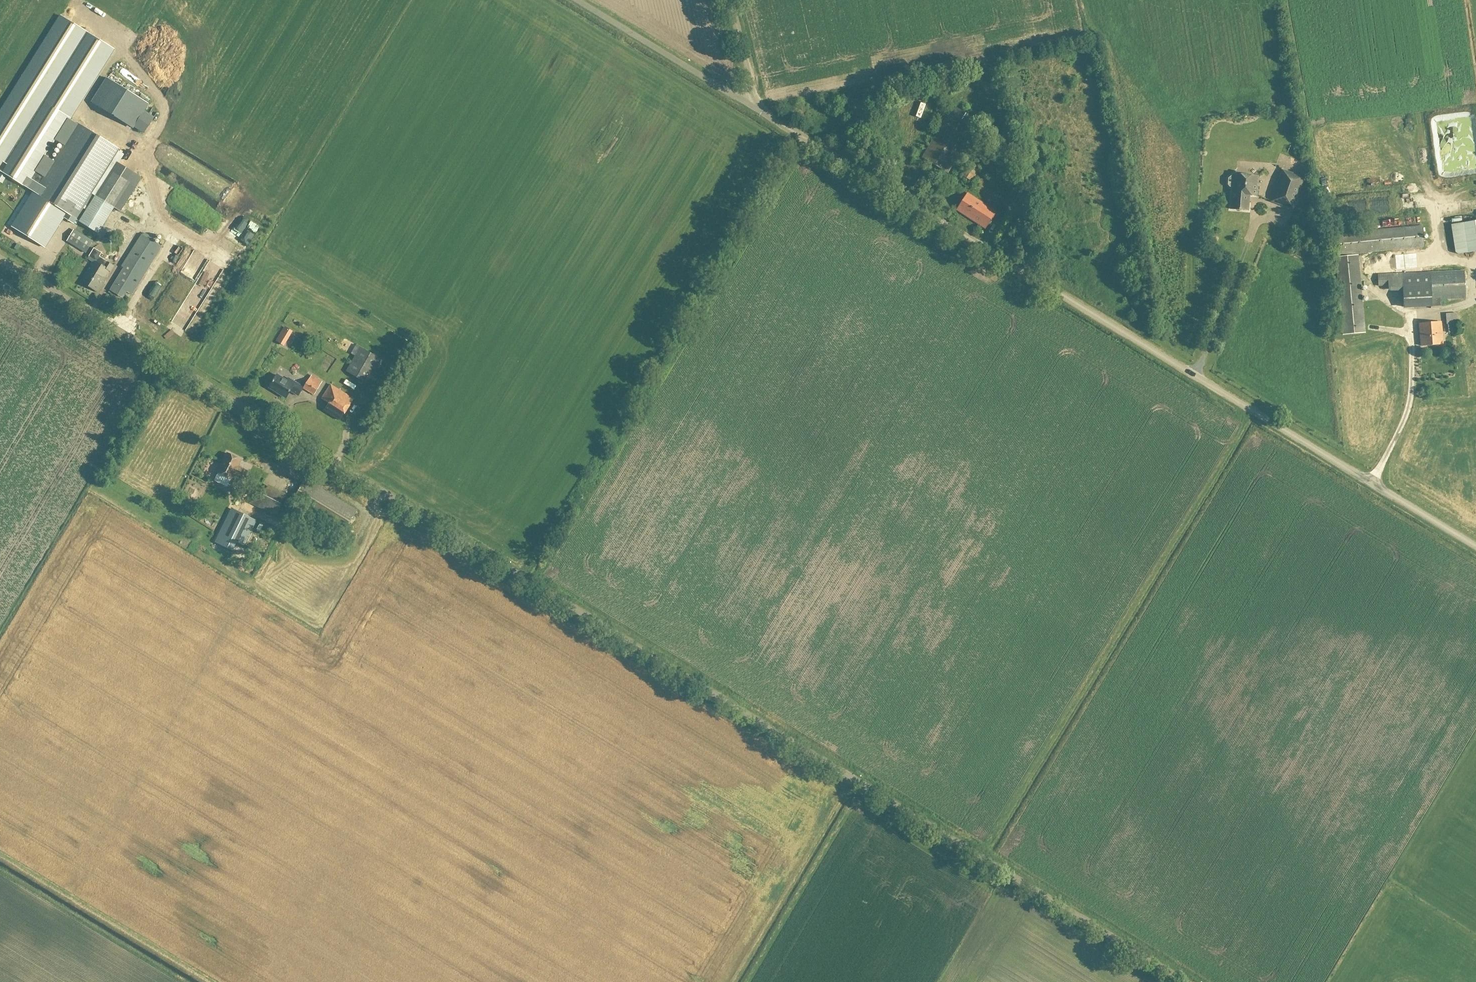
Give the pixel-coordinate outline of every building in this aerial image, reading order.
[(0,115),(0,172),(33,193),(11,227),(45,248),(64,219),(73,225),(76,220),(83,209),(87,212),(80,223),(97,234),(113,208),(96,197),(92,195),(119,152),(120,151),(78,124),(77,125),(44,178),(35,173),(69,120),(69,119),(113,49),(62,17),(0,115)] [(948,175),(979,122),(952,106),(921,159),(948,175)] [(918,117),(922,119),(927,109),(923,107),(918,117)] [(148,136),(152,127),(139,121),(135,130),(148,136)] [(972,183),(990,151),(976,143),(965,160),(969,162),(962,177),(972,183)] [(1303,178),(1282,171),(1271,202),(1292,210),(1303,178)] [(1249,196),(1256,197),(1258,177),(1240,176),(1236,172),(1228,179),(1227,186),(1229,188),(1232,188),(1230,210),(1248,211),(1249,196)] [(985,230),(996,213),(967,194),(956,211),(985,230)] [(1458,255),(1475,252),(1475,221),(1451,226),(1456,253),(1458,255)] [(1335,256),(1423,247),(1421,227),(1333,235),(1335,256)] [(86,254),(92,243),(73,231),(67,242),(86,254)] [(161,248),(141,235),(121,268),(123,269),(114,285),(131,295),(161,248)] [(93,263),(81,283),(98,293),(105,281),(104,280),(109,272),(110,273),(114,267),(99,258),(102,254),(94,249),(87,260),(93,263)] [(1366,275),(1439,269),(1437,254),(1365,259),(1366,275)] [(1343,335),(1366,333),(1358,256),(1336,258),(1343,335)] [(225,259),(222,268),(229,270),(232,261),(225,259)] [(1440,300),(1465,299),(1464,272),(1402,275),(1403,308),(1440,307),(1440,300)] [(1402,292),(1402,275),(1402,274),(1387,275),(1378,275),(1378,287),(1388,286),(1388,292),(1402,292)] [(156,319),(170,298),(164,294),(151,316),(156,319)] [(1446,325),(1457,324),(1456,314),(1445,314),(1446,325)] [(1421,346),(1443,344),(1441,322),(1419,324),(1421,346)] [(381,360),(356,345),(351,353),(355,356),(345,372),(367,384),(381,360)] [(288,379),(286,382),(276,376),(269,388),(285,399),(290,391),(298,396),(303,389),(314,396),(320,386),(309,379),(303,388),(288,379)] [(321,399),(344,414),(353,399),(330,385),(321,399)] [(241,460),(227,454),(218,473),(231,479),(232,478),(242,483),(247,472),(237,467),(241,460)] [(272,463),(268,468),(278,474),(281,468),(272,463)] [(342,533),(356,511),(305,480),(291,502),(342,533)] [(255,491),(248,504),(293,527),(299,515),(255,491)] [(224,526),(215,543),(233,552),(237,543),(244,546),(256,521),(238,512),(229,529),(224,526)]
